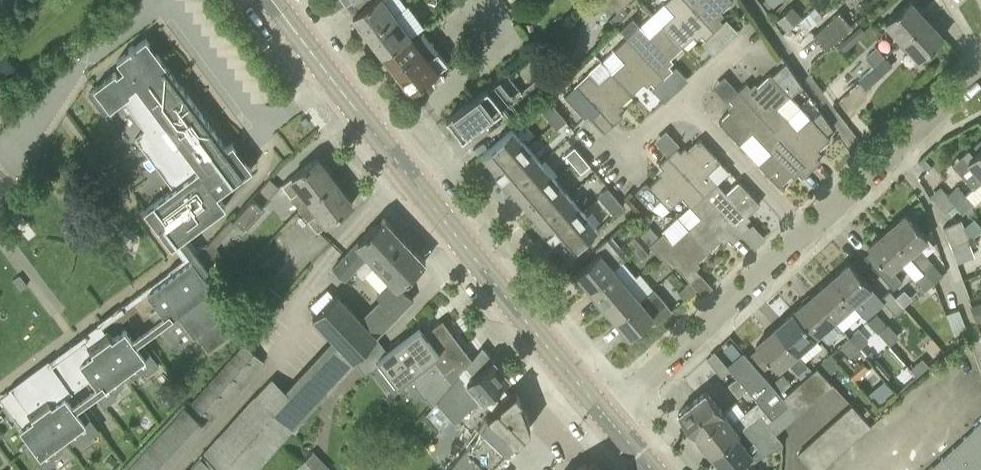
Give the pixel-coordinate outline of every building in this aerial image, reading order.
[(346,4),(354,14),(353,14),(367,33),(395,12),(386,0),(351,0),(346,4)] [(630,0),(607,0),(618,12),(630,0)] [(686,0),(667,0),(664,2),(674,13),(662,24),(683,46),(699,31),(705,38),(714,30),(686,0)] [(714,30),(723,22),(717,15),(733,0),(686,0),(714,30)] [(927,18),(911,0),(909,0),(886,21),(903,39),(927,18)] [(786,29),(802,15),(792,4),(776,18),(786,29)] [(395,12),(367,33),(383,54),(403,39),(411,33),(395,12)] [(805,31),(817,21),(811,14),(799,24),(805,31)] [(827,49),(850,29),(836,14),(813,34),(827,49)] [(683,46),(662,24),(650,35),(633,17),(620,29),(627,37),(664,77),(673,69),(667,61),(683,46)] [(943,36),(927,18),(903,39),(920,58),(943,36)] [(844,50),(866,31),(860,24),(838,44),(844,50)] [(403,39),(383,54),(412,91),(449,63),(420,26),(411,33),(403,39)] [(168,269),(171,274),(193,258),(204,273),(209,269),(195,251),(199,248),(188,234),(226,205),(217,194),(223,190),(224,191),(237,182),(236,180),(252,168),(233,142),(227,146),(146,37),(135,46),(133,43),(128,47),(130,50),(117,59),(124,68),(117,73),(115,71),(94,87),(110,108),(122,98),(151,137),(141,145),(174,188),(144,210),(172,246),(173,245),(183,258),(168,269)] [(664,77),(627,37),(614,49),(602,60),(633,93),(649,78),(655,85),(664,77)] [(873,66),(885,55),(877,47),(866,57),(873,66)] [(873,66),(859,78),(867,88),(893,64),(885,55),(873,66)] [(2,82),(13,73),(0,58),(0,80),(2,82)] [(633,93),(602,60),(590,71),(566,94),(585,117),(588,115),(591,118),(600,109),(614,124),(623,115),(617,108),(633,93)] [(800,105),(790,95),(802,84),(786,61),(772,74),(770,73),(754,88),(747,81),(738,90),(775,129),(800,105)] [(480,125),(523,92),(513,79),(520,74),(514,66),(446,117),(462,138),(474,130),(478,130),(481,127),(480,125)] [(775,129),(738,90),(729,98),(736,105),(719,120),(740,143),(752,131),(762,141),(775,129)] [(556,107),(548,98),(539,106),(547,116),(556,107)] [(821,111),(813,118),(810,115),(800,105),(775,129),(811,168),(820,160),(814,153),(830,138),(827,134),(834,128),(821,111)] [(547,116),(555,125),(564,117),(556,107),(547,116)] [(488,169),(493,175),(527,144),(513,128),(483,154),(492,165),(488,169)] [(775,129),(762,141),(771,151),(759,163),(779,185),(796,170),(803,177),(811,168),(775,129)] [(704,194),(718,182),(708,172),(721,160),(700,138),(683,154),(677,147),(668,155),(704,194)] [(527,144),(493,175),(507,191),(511,187),(541,161),(527,144)] [(581,156),(573,146),(564,155),(572,164),(581,156)] [(980,181),(980,148),(968,159),(976,168),(965,178),(974,188),(980,181)] [(691,206),(704,194),(668,155),(659,163),(666,170),(650,185),(647,181),(636,191),(652,209),(662,200),(669,208),(682,196),(691,206)] [(572,164),(580,173),(590,165),(581,156),(572,164)] [(282,183),(301,207),(335,180),(317,157),(282,183)] [(927,170),(932,166),(924,157),(920,161),(927,170)] [(555,178),(541,162),(541,161),(511,187),(525,204),(555,178)] [(244,224),(263,204),(262,203),(278,186),(269,178),(235,216),(244,224)] [(569,194),(555,178),(525,204),(538,219),(539,220),(569,194)] [(335,180),(301,207),(318,229),(352,203),(335,180)] [(704,194),(741,234),(750,225),(744,218),(760,203),(739,180),(727,192),(718,182),(704,194)] [(946,211),(948,209),(965,193),(958,185),(947,194),(942,188),(932,196),(946,211)] [(616,196),(608,187),(598,195),(606,204),(616,196)] [(534,223),(535,224),(548,240),(583,211),(569,195),(569,194),(539,220),(538,219),(534,223)] [(689,227),(710,250),(726,235),(732,242),(741,234),(704,194),(691,206),(701,216),(689,227)] [(973,203),(966,194),(956,203),(963,211),(973,203)] [(624,205),(616,196),(606,204),(614,214),(624,205)] [(567,253),(597,228),(583,211),(548,240),(548,241),(553,246),(557,242),(561,247),(567,253)] [(907,213),(888,229),(910,255),(924,271),(934,283),(944,275),(918,245),(928,237),(907,213)] [(377,263),(378,263),(405,239),(384,216),(354,243),(333,269),(345,279),(355,268),(363,276),(377,263)] [(967,239),(970,237),(962,219),(944,227),(952,245),(953,245),(967,239)] [(219,245),(240,226),(234,220),(214,239),(219,245)] [(641,235),(650,244),(659,236),(651,227),(641,235)] [(710,250),(689,227),(673,242),(663,232),(659,236),(650,244),(661,256),(665,253),(690,281),(700,272),(693,265),(710,250)] [(910,255),(888,229),(869,246),(890,270),(891,271),(910,255)] [(628,241),(636,249),(642,244),(635,236),(628,241)] [(589,289),(623,260),(625,258),(608,237),(596,247),(600,252),(576,273),(589,289)] [(378,263),(393,280),(377,296),(381,300),(361,320),(337,294),(312,317),(332,338),(285,389),(271,376),(188,469),(255,469),(292,428),(295,427),(317,402),(354,360),(356,363),(378,337),(376,336),(413,298),(400,284),(426,261),(405,239),(378,263)] [(973,254),(967,239),(953,245),(959,260),(973,254)] [(642,244),(636,249),(643,258),(649,253),(642,244)] [(156,322),(132,339),(136,344),(141,341),(160,327),(176,349),(195,335),(197,334),(208,350),(236,330),(224,314),(236,305),(218,282),(214,286),(204,273),(193,258),(171,274),(147,292),(158,306),(149,313),(156,322)] [(603,304),(628,283),(637,275),(623,260),(589,289),(603,304)] [(850,262),(831,279),(852,303),(853,302),(859,310),(875,296),(868,289),(871,286),(850,262)] [(934,283),(924,271),(915,279),(925,290),(934,283)] [(852,303),(831,279),(813,295),(834,319),(852,303)] [(690,281),(678,292),(685,299),(697,288),(690,281)] [(616,320),(641,298),(628,283),(603,304),(616,320)] [(936,290),(934,283),(925,290),(930,296),(936,290)] [(654,288),(641,298),(616,320),(629,336),(652,317),(657,322),(668,314),(673,310),(654,288)] [(895,313),(903,306),(890,290),(882,297),(895,313)] [(834,319),(813,295),(794,311),(815,335),(834,319)] [(976,321),(980,319),(980,301),(970,306),(976,321)] [(958,339),(967,333),(959,310),(947,315),(958,339)] [(815,335),(794,311),(775,328),(796,352),(815,335)] [(878,331),(886,323),(877,313),(868,320),(878,331)] [(378,337),(356,363),(363,371),(379,359),(399,384),(409,377),(424,397),(426,396),(433,405),(452,383),(464,369),(472,358),(443,319),(425,333),(420,327),(388,351),(378,337)] [(795,370),(805,362),(796,352),(775,328),(757,344),(759,347),(752,354),(763,367),(771,361),(777,368),(787,360),(795,370)] [(850,336),(867,354),(868,356),(875,350),(867,341),(869,340),(858,328),(850,336)] [(136,344),(132,339),(125,329),(112,339),(107,332),(89,345),(88,346),(93,353),(80,363),(91,377),(86,381),(93,389),(72,404),(75,408),(79,406),(100,390),(101,391),(109,385),(114,391),(124,384),(119,377),(129,370),(133,377),(144,368),(140,362),(146,357),(145,356),(150,353),(141,341),(136,344)] [(867,354),(850,336),(840,345),(850,356),(851,355),(855,359),(860,354),(863,357),(867,354)] [(89,345),(85,340),(49,367),(45,362),(11,388),(33,418),(20,428),(30,442),(26,445),(36,458),(39,455),(40,456),(48,450),(53,457),(64,449),(58,442),(68,435),(73,442),(83,435),(78,428),(85,422),(85,421),(89,419),(79,406),(75,408),(72,404),(66,396),(86,381),(91,377),(80,363),(93,353),(88,346),(89,345)] [(259,357),(243,343),(127,469),(153,469),(222,393),(224,395),(259,357)] [(483,345),(472,358),(464,369),(471,376),(444,399),(438,404),(440,407),(428,417),(402,447),(409,454),(435,427),(433,425),(452,408),(474,389),(483,399),(509,378),(493,358),(483,345)] [(782,396),(771,383),(746,353),(729,368),(757,400),(773,416),(788,402),(782,396)] [(831,372),(840,364),(830,353),(821,361),(831,372)] [(853,364),(845,354),(839,360),(850,372),(849,373),(855,380),(869,367),(863,360),(859,364),(856,361),(853,364)] [(805,376),(820,393),(832,383),(816,366),(805,376)] [(782,396),(794,386),(783,373),(771,383),(782,396)] [(805,376),(794,386),(809,402),(820,393),(805,376)] [(892,391),(882,379),(876,385),(885,396),(892,391)] [(782,396),(788,402),(797,412),(809,402),(794,386),(782,396)] [(168,390),(161,397),(168,404),(175,397),(168,390)] [(517,441),(531,427),(520,399),(522,396),(516,390),(486,415),(475,435),(448,469),(490,469),(517,441)] [(695,433),(723,411),(706,390),(678,412),(695,433)] [(723,411),(695,433),(711,454),(759,413),(767,422),(773,416),(757,400),(731,421),(723,411)] [(788,402),(773,416),(767,422),(759,413),(711,454),(724,469),(732,469),(752,453),(755,457),(783,443),(781,441),(782,440),(775,431),(797,412),(788,402)] [(852,405),(843,413),(862,433),(871,424),(852,405)] [(862,433),(843,413),(834,421),(853,441),(862,433)] [(853,441),(834,421),(825,429),(844,450),(853,441)] [(927,469),(980,469),(980,422),(927,469)] [(844,450),(825,429),(816,437),(835,458),(844,450)] [(835,458),(816,437),(807,446),(826,466),(835,458)] [(807,446),(798,454),(813,469),(822,469),(826,466),(807,446)] [(331,467),(314,450),(298,465),(304,469),(328,469),(331,467)] [(111,468),(118,461),(111,454),(104,461),(111,468)] [(593,460),(576,469),(601,469),(593,460)]
